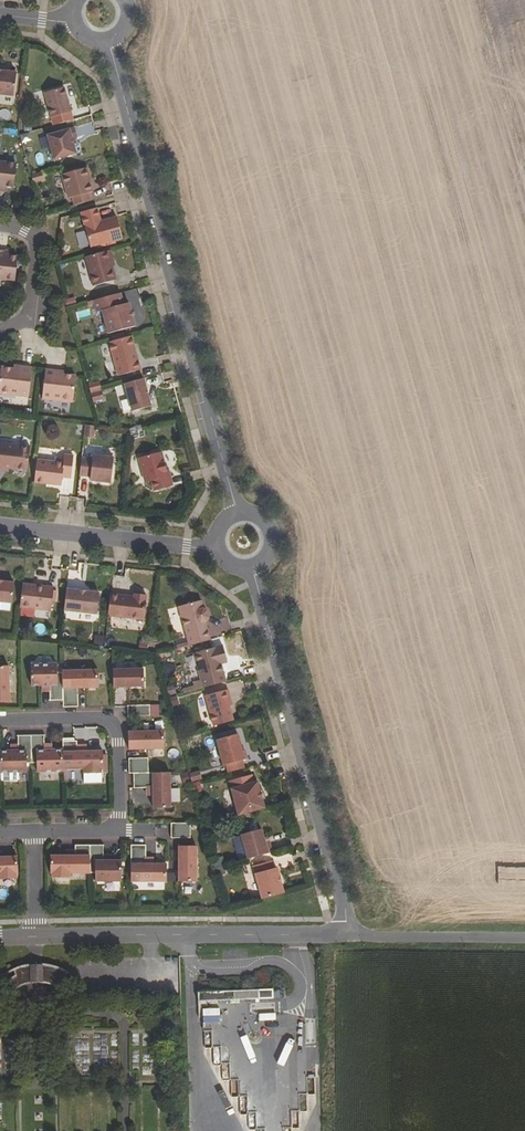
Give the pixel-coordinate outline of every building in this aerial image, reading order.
[(14,93),(16,72),(0,71),(0,92),(14,93)] [(71,112),(64,88),(45,93),(52,117),(71,112)] [(48,136),(55,159),(77,153),(74,145),(77,144),(75,138),(78,137),(75,128),(48,136)] [(2,190),(2,186),(14,187),(17,163),(0,161),(0,190),(2,190)] [(73,197),(75,205),(91,201),(89,193),(93,192),(89,178),(90,178),(87,168),(62,175),(69,199),(73,197)] [(91,248),(123,239),(117,217),(101,221),(97,208),(81,212),(91,248)] [(15,280),(18,256),(6,255),(7,250),(0,250),(0,278),(15,280)] [(108,251),(86,257),(94,286),(116,280),(112,265),(108,251)] [(121,293),(94,300),(97,312),(103,311),(109,333),(136,326),(129,303),(124,305),(121,293)] [(132,335),(109,341),(118,375),(141,369),(132,335)] [(0,381),(0,393),(29,397),(32,368),(22,366),(22,369),(2,367),(0,381)] [(43,398),(73,402),(76,375),(56,373),(57,370),(46,369),(43,398)] [(144,378),(125,384),(133,411),(151,406),(144,378)] [(88,386),(90,402),(101,401),(99,385),(88,386)] [(83,437),(93,437),(93,425),(83,425),(83,437)] [(130,438),(142,438),(141,427),(129,428),(130,438)] [(1,470),(1,467),(7,468),(27,470),(30,446),(0,443),(0,470),(1,470)] [(162,452),(139,458),(146,483),(152,481),(155,490),(173,486),(169,472),(168,473),(162,452)] [(37,460),(34,482),(61,485),(62,477),(71,478),(74,456),(64,455),(63,463),(37,460)] [(82,458),(80,476),(91,477),(90,480),(111,483),(114,458),(93,456),(93,459),(82,458)] [(0,581),(0,602),(12,603),(14,583),(0,581)] [(23,584),(20,607),(51,611),(54,588),(23,584)] [(66,589),(64,611),(97,614),(99,593),(66,589)] [(110,594),(108,616),(143,620),(146,595),(145,595),(143,592),(138,592),(136,594),(134,594),(134,597),(110,594)] [(179,607),(189,646),(210,640),(205,621),(207,621),(209,618),(207,611),(203,609),(202,609),(200,601),(179,607)] [(14,636),(15,625),(7,624),(6,635),(14,636)] [(93,634),(92,644),(102,645),(103,635),(93,634)] [(194,653),(204,688),(226,682),(221,664),(220,658),(226,656),(223,645),(194,653)] [(50,701),(63,700),(62,672),(57,672),(57,664),(31,665),(31,686),(50,685),(50,701)] [(9,702),(9,666),(0,666),(0,702),(9,702)] [(63,676),(63,707),(78,707),(78,688),(99,688),(98,667),(72,667),(72,676),(63,676)] [(113,670),(113,688),(144,687),(143,669),(113,670)] [(164,687),(166,696),(174,694),(173,685),(164,687)] [(205,696),(213,725),(231,721),(225,700),(228,700),(225,691),(205,696)] [(176,695),(167,697),(169,707),(178,704),(176,695)] [(128,717),(149,716),(149,705),(128,705),(128,707),(128,717)] [(128,732),(129,750),(164,749),(164,731),(128,732)] [(226,765),(228,773),(245,768),(242,760),(247,759),(245,750),(243,751),(238,734),(217,740),(224,765),(226,765)] [(19,751),(0,751),(1,773),(1,782),(10,782),(10,781),(19,780),(19,772),(27,772),(27,764),(32,763),(31,735),(18,736),(19,751)] [(31,735),(32,763),(37,763),(37,772),(63,771),(63,770),(63,750),(43,750),(43,735),(31,735)] [(63,750),(63,770),(84,769),(84,774),(101,773),(101,769),(103,769),(103,751),(77,752),(77,741),(63,742),(63,750)] [(148,758),(129,758),(129,773),(134,773),(149,773),(148,758)] [(198,770),(187,773),(189,781),(200,778),(198,770)] [(149,773),(134,773),(134,788),(153,788),(153,809),(171,808),(170,772),(149,773)] [(252,775),(229,782),(238,816),(265,809),(263,800),(260,791),(258,782),(254,783),(252,775)] [(171,823),(171,838),(190,838),(190,823),(171,823)] [(241,835),(248,859),(273,852),(270,843),(266,844),(264,838),(262,829),(241,835)] [(146,845),(131,845),(131,882),(167,882),(167,873),(167,864),(146,864),(146,845)] [(196,846),(179,846),(179,873),(179,882),(197,882),(196,846)] [(92,878),(92,883),(128,883),(128,865),(109,865),(109,850),(92,850),(92,857),(92,878)] [(92,878),(92,857),(53,856),(53,880),(74,881),(75,877),(92,878)] [(17,880),(17,875),(19,875),(18,858),(0,859),(0,880),(17,880)] [(253,866),(262,899),(284,893),(277,868),(274,869),(272,861),(253,866)] [(7,985),(40,984),(39,965),(6,967),(7,985)] [(41,983),(51,982),(51,965),(40,965),(41,983)] [(258,990),(197,991),(197,1000),(258,999),(258,990)] [(218,1017),(218,1008),(200,1009),(200,1017),(218,1017)]
